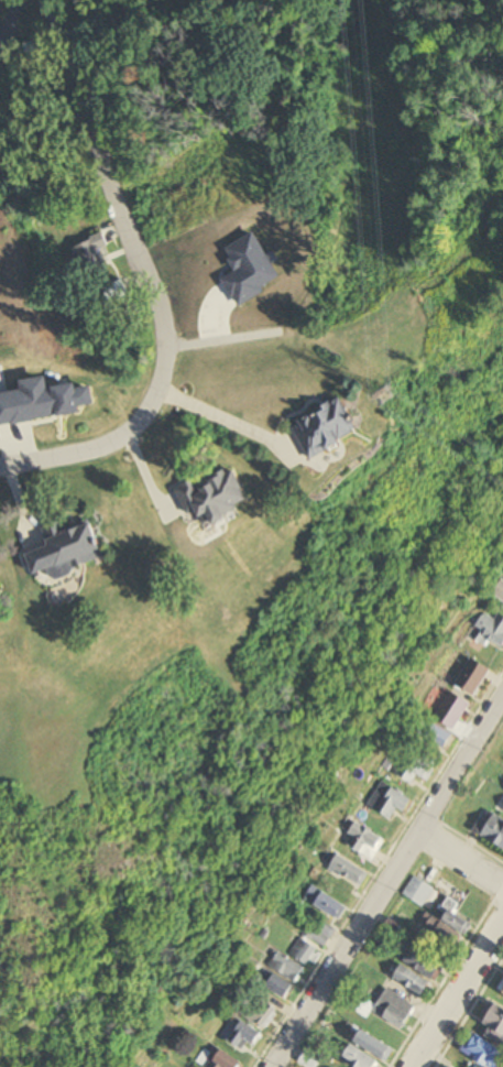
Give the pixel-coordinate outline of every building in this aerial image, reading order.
[(45,56),(40,39),(23,44),(27,61),(45,56)] [(104,264),(99,250),(109,246),(105,234),(68,250),(78,275),(104,264)] [(125,293),(119,281),(102,290),(108,302),(125,293)] [(360,432),(343,398),(293,424),(310,458),(360,432)] [(178,489),(192,516),(201,512),(208,526),(254,503),(236,469),(201,487),(197,479),(178,489)] [(43,527),(53,554),(45,557),(51,576),(106,558),(94,521),(68,530),(65,520),(43,527)] [(501,580),(491,593),(502,601),(502,581),(501,580)] [(486,634),(485,636),(502,647),(502,614),(501,612),(496,619),(485,612),(476,627),(486,634)] [(492,669),(472,657),(455,685),(475,697),(492,669)] [(455,729),(472,705),(453,692),(436,716),(455,729)] [(419,733),(447,751),(457,736),(429,718),(419,733)] [(428,781),(437,771),(416,752),(397,772),(410,785),(421,774),(428,781)] [(367,805),(392,820),(400,808),(407,812),(415,800),(383,780),(367,805)] [(502,849),(502,819),(486,808),(472,830),(502,849)] [(350,834),(355,837),(351,845),(375,861),(388,840),(358,821),(350,834)] [(371,875),(340,854),(332,866),(362,888),(371,875)] [(422,907),(435,890),(416,876),(403,893),(422,907)] [(341,921),(350,909),(316,885),(307,898),(341,921)] [(432,916),(421,937),(453,954),(471,920),(447,907),(446,909),(449,911),(443,922),(432,916)] [(323,949),(336,932),(323,922),(315,932),(310,929),(305,935),(323,949)] [(307,965),(318,949),(301,938),(290,953),(307,965)] [(404,963),(434,980),(443,964),(413,947),(404,963)] [(295,983),(304,971),(279,952),(270,965),(295,983)] [(394,978),(423,997),(432,984),(402,965),(394,978)] [(268,988),(287,1000),(295,986),(277,975),(268,988)] [(416,1007),(385,990),(376,1007),(364,1000),(357,1013),(366,1018),(369,1012),(403,1030),(416,1007)] [(239,1014),(265,1030),(277,1010),(252,994),(239,1014)] [(489,1026),(484,1037),(502,1047),(502,1009),(490,1003),(481,1022),(489,1026)] [(249,1043),(254,1047),(262,1036),(242,1021),(227,1042),(242,1053),(249,1043)] [(355,1041),(386,1063),(394,1051),(364,1029),(355,1041)] [(502,1063),(502,1052),(473,1033),(462,1052),(486,1066),(500,1066),(502,1063)] [(353,1045),(342,1062),(350,1066),(377,1066),(380,1062),(353,1045)] [(244,1065),(223,1050),(211,1066),(243,1066),(244,1065)]
